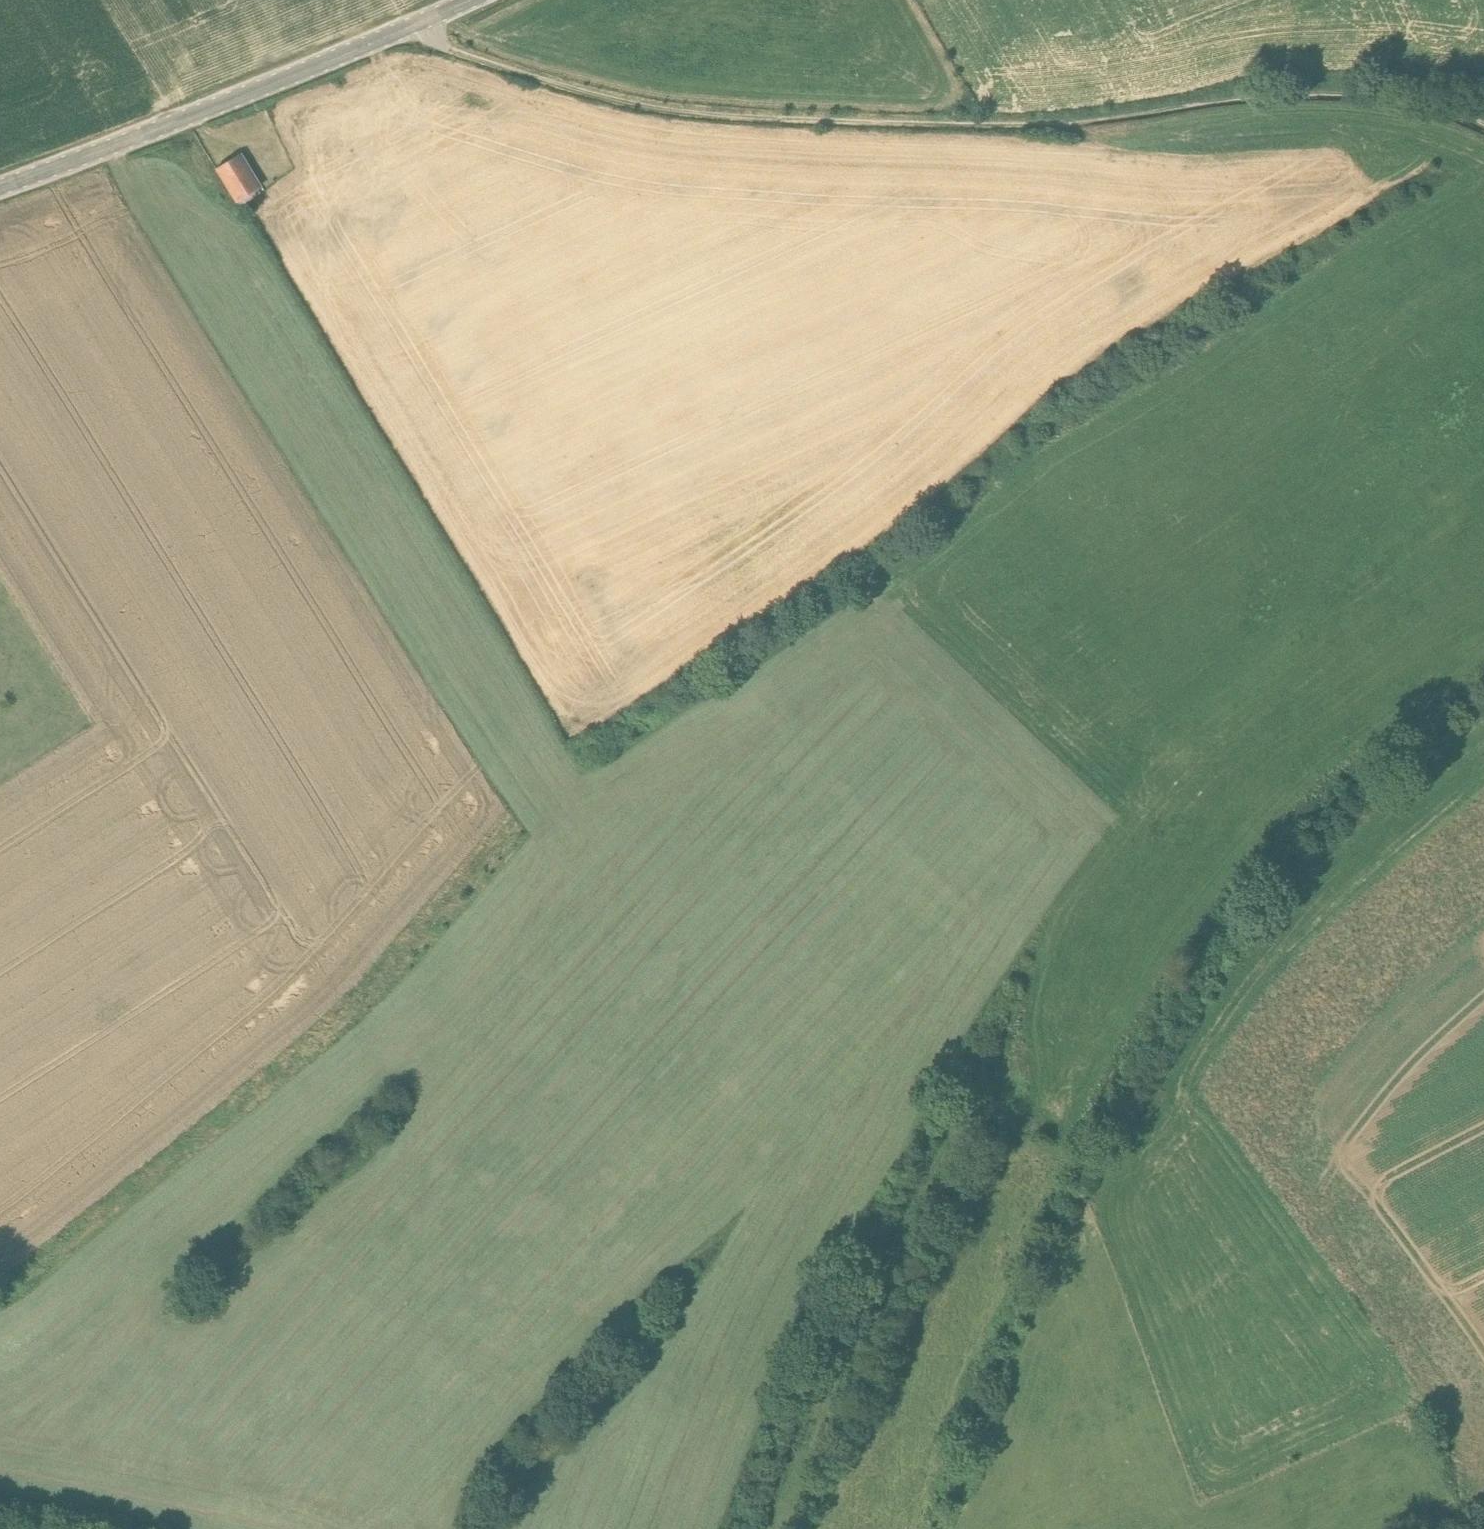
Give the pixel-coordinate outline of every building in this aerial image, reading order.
[(237,202),(257,190),(237,156),(216,168),(237,202)]
